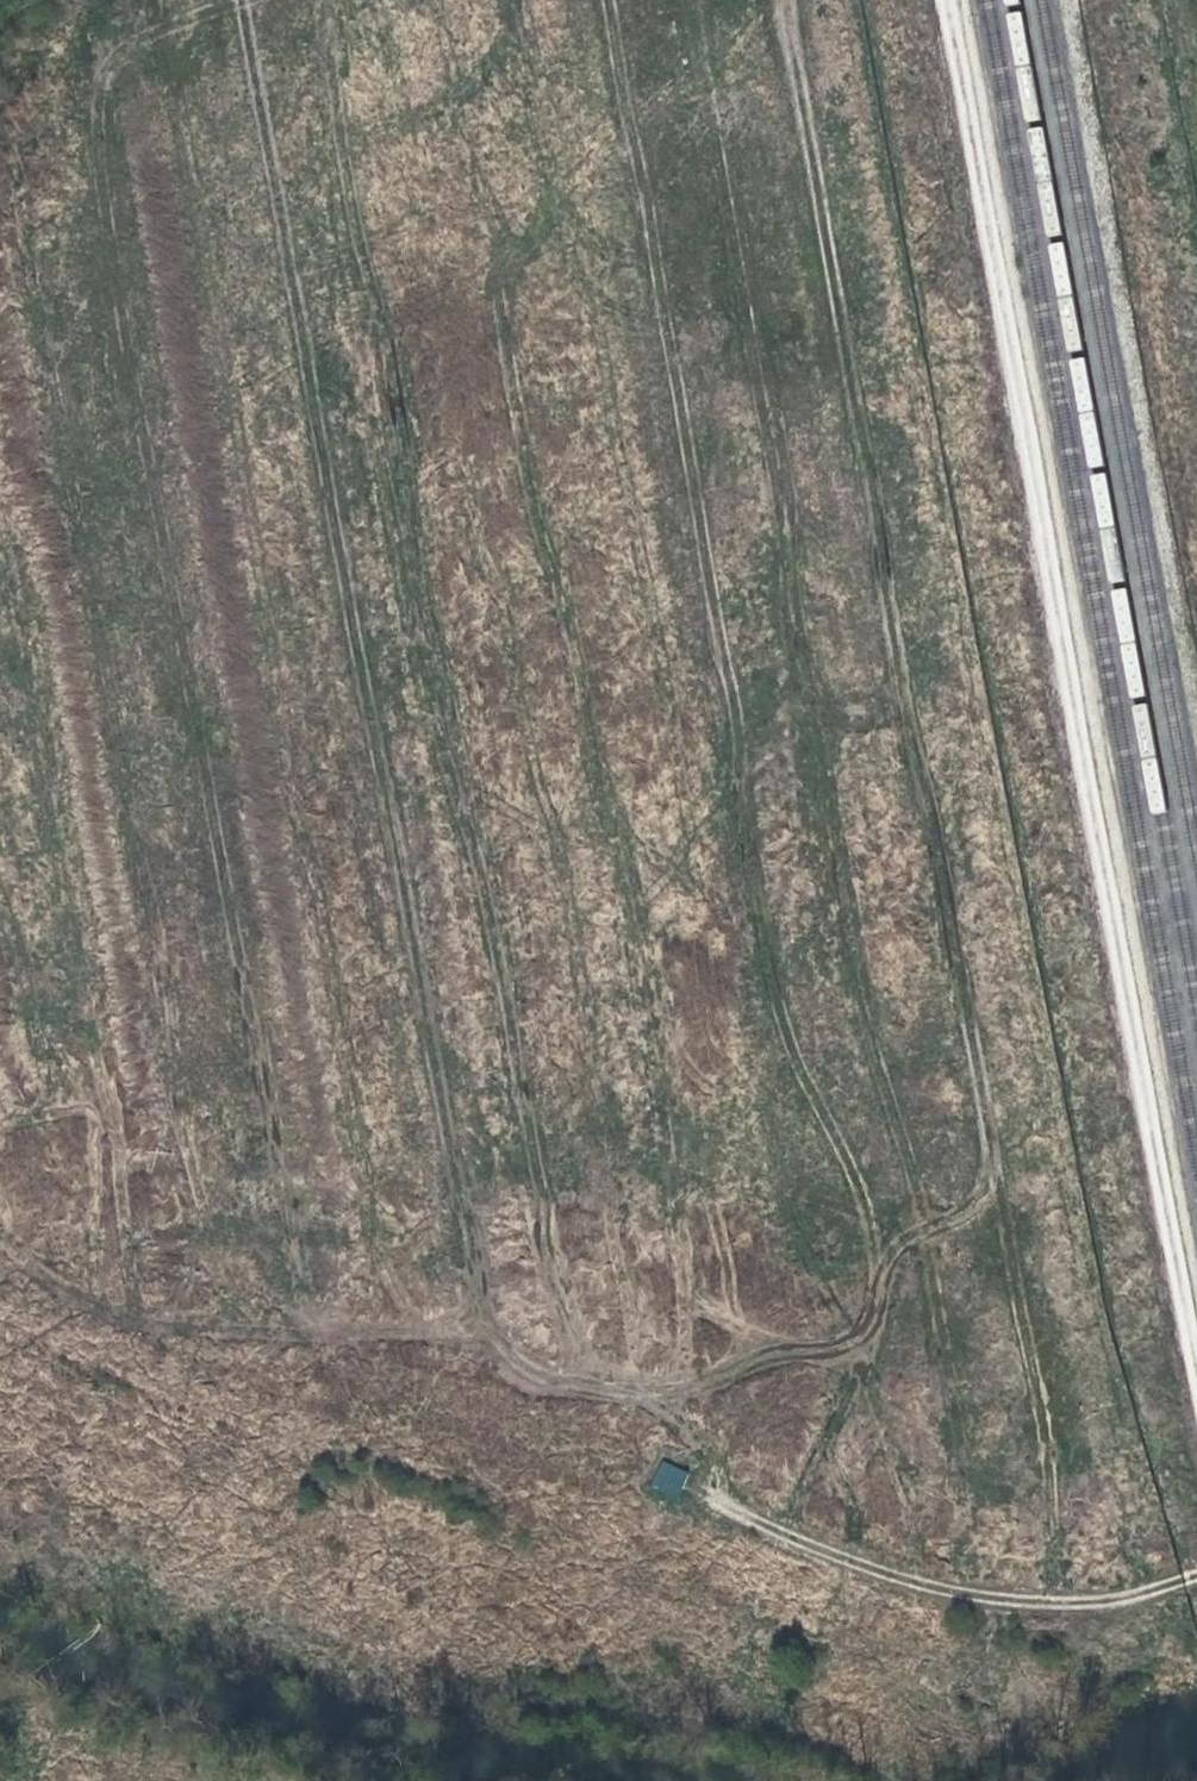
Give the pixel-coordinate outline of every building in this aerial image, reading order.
[(662,1460),(649,1487),(677,1500),(689,1473),(662,1460)]
